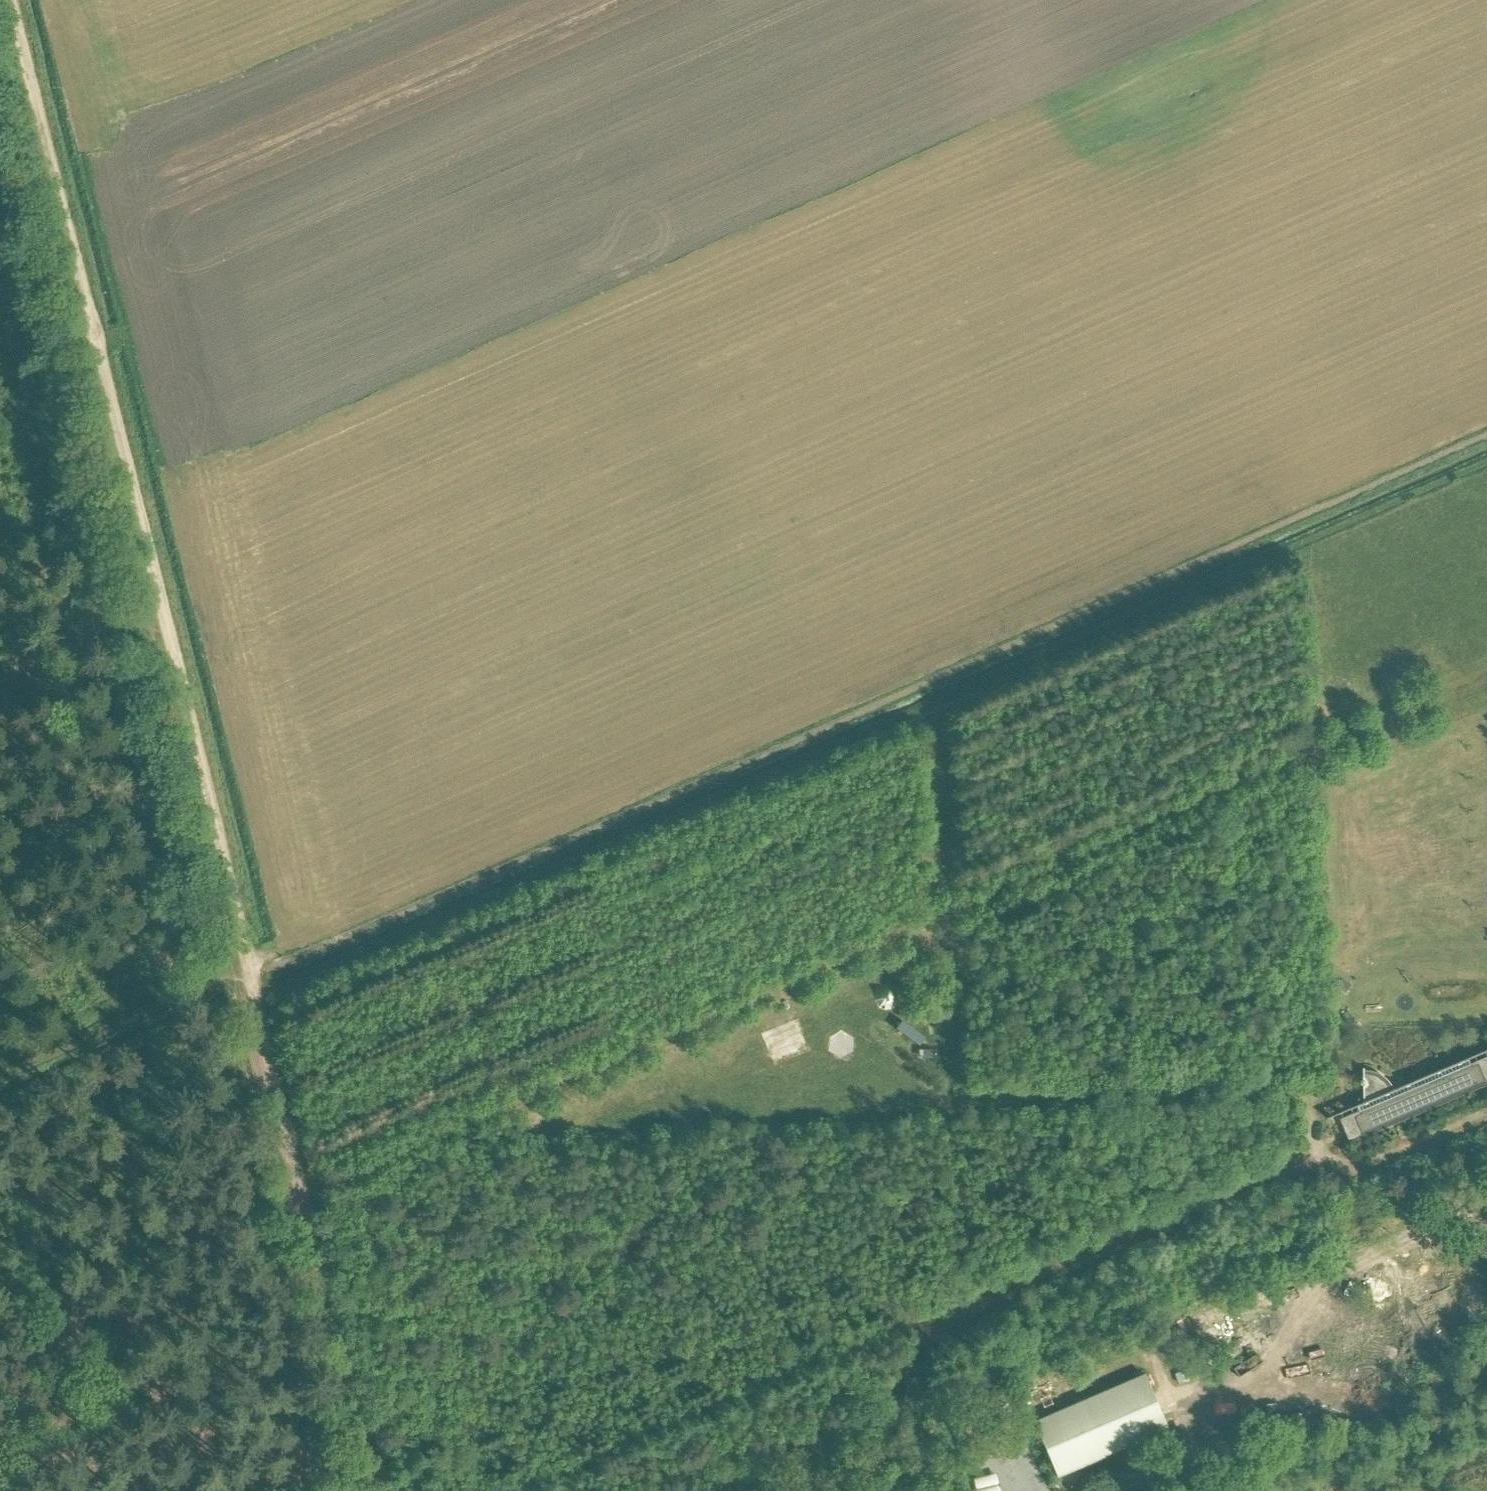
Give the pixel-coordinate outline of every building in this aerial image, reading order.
[(1486,1054),(1486,1052),(1396,1091),(1392,1085),(1388,1080),(1384,1076),(1379,1074),(1373,1072),(1366,1072),(1366,1069),(1365,1069),(1365,1082),(1363,1082),(1363,1086),(1365,1086),(1365,1104),(1329,1119),(1329,1120),(1359,1108),(1370,1132),(1481,1085),(1470,1061),(1486,1054)] [(1185,1369),(1173,1373),(1177,1384),(1189,1380),(1185,1369)] [(1033,1422),(1057,1478),(1168,1430),(1144,1374),(1033,1422)]
